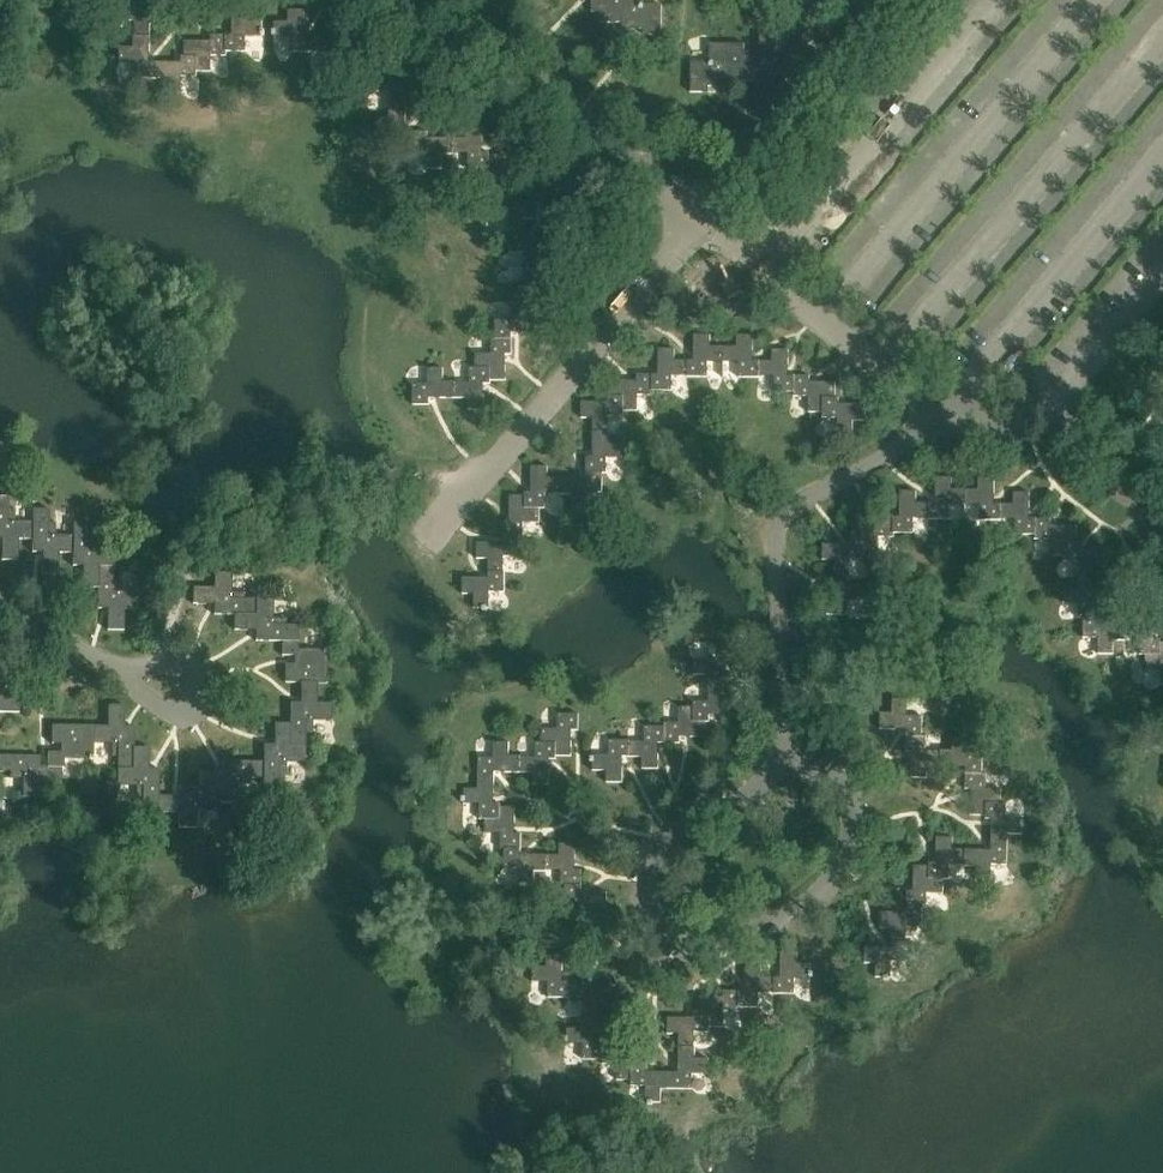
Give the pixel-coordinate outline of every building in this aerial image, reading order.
[(589,13),(597,14),(596,24),(620,26),(620,32),(641,33),(641,39),(659,40),(660,10),(642,9),(642,0),(590,0),(589,13)] [(137,1),(133,1),(106,1),(107,16),(121,16),(121,22),(136,22),(136,24),(151,24),(163,24),(163,8),(137,8),(137,1)] [(233,51),(246,51),(246,36),(262,36),(262,34),(264,34),(264,29),(262,29),(262,21),(249,22),(249,10),(233,10),(232,35),(233,51)] [(306,54),(305,37),(305,11),(289,12),(289,24),(276,25),(276,33),(274,33),(274,38),(276,38),(276,40),(292,39),(292,54),(306,54)] [(760,71),(768,71),(768,88),(786,88),(786,81),(796,81),(796,57),(803,57),(803,36),(791,36),(791,18),(779,18),(778,36),(760,36),(760,53),(760,71)] [(136,24),(136,37),(135,37),(135,48),(121,48),(121,63),(137,63),(137,78),(151,78),(151,62),(151,24),(136,24)] [(305,37),(306,54),(312,54),(312,53),(326,53),(326,68),(340,68),(340,51),(340,25),(324,25),(324,37),(305,37)] [(232,35),(227,35),(211,35),(211,42),(185,41),(185,56),(182,56),(182,63),(198,63),(198,71),(212,71),(212,56),(227,56),(227,51),(233,51),(232,35)] [(760,71),(760,53),(745,53),(745,44),(709,43),(709,62),(691,61),(690,91),(708,92),(708,86),(730,87),(730,81),(754,82),(754,71),(760,71)] [(340,51),(340,68),(345,68),(345,72),(360,72),(360,73),(387,73),(387,58),(361,58),(361,51),(340,51)] [(176,92),(176,94),(181,94),(181,92),(183,92),(183,77),(198,77),(198,71),(198,63),(182,63),(151,62),(151,78),(168,79),(168,92),(176,92)] [(360,73),(360,88),(374,88),(374,94),(389,94),(389,96),(404,96),(416,96),(416,79),(390,79),(390,73),(387,73),(360,73)] [(389,96),(389,108),(388,108),(388,120),(375,120),(375,135),(390,135),(391,151),(405,151),(405,134),(404,96),(389,96)] [(495,317),(495,336),(511,335),(511,330),(537,329),(537,313),(525,313),(525,294),(551,294),(550,277),(539,278),(539,252),(550,251),(550,235),(525,236),(525,217),(536,217),(536,201),(511,201),(510,180),(504,180),(504,154),(489,154),(489,151),(483,151),(482,125),(467,126),(467,138),(452,138),(453,152),(468,152),(469,167),(474,167),(474,181),(490,181),(490,196),(494,196),(494,215),(509,215),(510,230),(509,230),(509,250),(524,250),(524,280),(509,281),(509,301),(510,301),(510,316),(495,317)] [(405,134),(405,151),(426,150),(426,166),(428,166),(428,169),(433,169),(433,166),(441,166),(441,152),(453,152),(452,138),(452,136),(427,136),(427,130),(411,130),(411,134),(405,134)] [(495,336),(491,336),(491,351),(475,352),(475,366),(483,366),(484,382),(490,382),(490,378),(505,378),(505,352),(511,352),(511,335),(495,336)] [(710,336),(694,336),(694,362),(676,363),(675,351),(659,352),(660,378),(638,379),(638,386),(613,388),(613,403),(610,403),(610,409),(584,411),(585,426),(577,427),(577,443),(584,443),(584,474),(546,476),(546,464),(530,465),(530,491),(524,491),(524,494),(509,495),(509,521),(503,521),(503,542),(478,543),(478,559),(490,559),(490,578),(464,578),(465,595),(476,594),(477,608),(485,608),(485,610),(490,610),(490,608),(492,607),(491,592),(506,591),(506,571),(505,571),(505,556),(520,556),(519,536),(524,536),(523,521),(539,520),(539,506),(544,506),(544,491),(559,490),(559,491),(570,491),(571,505),(586,504),(585,488),(600,487),(600,456),(614,455),(613,447),(615,447),(615,442),(613,442),(613,440),(611,440),(611,424),(626,423),(626,417),(640,416),(640,400),(655,399),(655,395),(674,394),(674,379),(688,378),(688,379),(709,379),(709,363),(739,363),(739,379),(760,379),(760,377),(774,378),(774,393),(794,393),(794,397),(809,397),(809,413),(823,413),(823,419),(838,419),(837,435),(852,435),(853,421),(864,421),(865,405),(839,405),(839,398),(835,398),(835,383),(810,383),(810,377),(788,376),(788,351),(772,351),(772,362),(753,362),(753,336),(737,336),(737,348),(710,348),(710,336)] [(455,382),(455,398),(467,397),(467,409),(483,408),(484,382),(483,366),(475,366),(469,366),(469,382),(455,382)] [(455,398),(455,382),(455,381),(443,382),(443,368),(428,368),(428,384),(413,385),(413,406),(429,405),(429,399),(455,398)] [(2,539),(2,560),(18,560),(19,539),(33,539),(32,552),(43,552),(42,573),(58,574),(59,553),(73,553),(73,565),(83,566),(82,587),(97,587),(97,607),(107,608),(107,629),(123,629),(124,608),(139,608),(139,591),(120,591),(120,579),(114,579),(115,549),(96,549),(96,537),(90,537),(90,523),(74,523),(73,535),(55,535),(56,524),(49,524),(50,510),(33,509),(33,522),(15,522),(15,510),(9,510),(10,480),(0,480),(0,539),(2,539)] [(937,481),(935,507),(916,505),(917,493),(900,492),(899,518),(878,516),(878,523),(853,521),(852,536),(848,536),(848,542),(823,541),(822,557),(834,558),(832,597),(825,596),(825,613),(845,614),(845,599),(861,600),(862,584),(848,584),(849,572),(848,572),(849,557),(863,558),(864,552),(877,553),(878,537),(893,538),(893,534),(912,535),(913,520),(928,521),(928,523),(949,524),(950,509),(981,512),(980,527),(1001,529),(1001,528),(1016,529),(1015,544),(1034,546),(1034,550),(1049,552),(1048,568),(1063,569),(1062,575),(1077,576),(1077,588),(1062,587),(1061,603),(1074,604),(1074,606),(1078,607),(1077,620),(1083,620),(1082,637),(1101,638),(1100,654),(1115,654),(1116,641),(1127,642),(1128,641),(1142,641),(1141,656),(1147,656),(1146,670),(1162,671),(1161,685),(1162,685),(1162,645),(1162,643),(1162,641),(1157,641),(1159,616),(1142,615),(1141,627),(1103,625),(1105,595),(1111,595),(1112,580),(1105,579),(1106,565),(1080,562),(1080,556),(1077,555),(1078,540),(1051,538),(1052,531),(1030,529),(1032,503),(1033,496),(1016,494),(1015,502),(1014,514),(995,512),(997,486),(980,485),(980,496),(953,494),(954,482),(937,481)] [(215,573),(214,588),(193,588),(193,604),(214,605),(214,615),(234,615),(234,631),(256,631),(255,641),(282,642),(282,656),(295,656),(295,665),(285,665),(285,683),(301,683),(301,704),(290,703),(290,724),(275,724),(274,745),(264,745),(264,762),(222,761),(222,772),(200,771),(200,786),(179,786),(179,796),(159,796),(159,769),(149,769),(149,748),(134,748),(135,727),(124,727),(125,706),(108,705),(108,727),(52,726),(52,744),(61,744),(61,753),(48,753),(48,767),(40,767),(41,756),(0,756),(0,772),(12,772),(12,779),(23,779),(23,798),(40,798),(40,783),(61,783),(62,768),(64,768),(64,759),(93,760),(94,744),(112,744),(111,755),(118,755),(117,786),(136,786),(136,798),(143,798),(142,812),(179,813),(179,828),(196,828),(196,809),(208,809),(208,803),(238,803),(239,784),(250,784),(250,778),(263,778),(263,788),(280,788),(280,774),(286,774),(286,762),(306,763),(306,732),(313,732),(313,721),(332,721),(332,704),(317,704),(317,684),(327,684),(328,651),(298,650),(299,626),(284,626),(285,619),(273,619),(274,600),(243,599),(243,593),(232,593),(232,574),(215,573)] [(726,645),(706,645),(706,660),(690,660),(690,675),(704,676),(704,687),(705,687),(705,702),(690,702),(690,708),(676,708),(676,724),(661,724),(661,728),(642,728),(642,743),(627,743),(627,742),(607,742),(607,757),(591,757),(591,759),(589,759),(589,763),(591,763),(591,772),(605,772),(604,784),(621,784),(621,758),(640,758),(640,770),(656,770),(656,744),(677,744),(677,738),(702,738),(703,723),(706,723),(706,717),(731,717),(731,700),(720,700),(720,662),(726,662),(726,645)] [(17,713),(18,697),(0,696),(0,713),(17,713)] [(905,699),(890,699),(889,713),(878,712),(878,729),(903,730),(903,751),(909,751),(909,777),(925,778),(925,766),(963,768),(963,789),(969,789),(969,815),(984,816),(984,819),(990,819),(990,850),(951,849),(952,837),(935,837),(935,863),(928,862),(928,866),(913,865),(913,891),(906,891),(906,913),(880,912),(880,928),(892,929),(891,948),(866,947),(865,963),(877,964),(876,978),(885,978),(885,980),(889,980),(890,978),(892,978),(892,962),(907,962),(908,942),(906,942),(907,927),(922,927),(922,908),(927,908),(927,893),(943,893),(943,879),(949,879),(949,864),(964,865),(964,866),(975,866),(975,880),(990,881),(991,865),(1006,865),(1006,834),(1020,834),(1020,826),(1022,826),(1023,821),(1020,821),(1021,819),(1005,818),(1005,803),(999,803),(1000,789),(984,789),(984,773),(980,773),(980,754),(965,753),(965,737),(963,737),(963,735),(958,735),(958,737),(950,737),(950,751),(938,750),(938,751),(923,751),(924,736),(919,735),(920,716),(905,715),(905,699)] [(577,714),(557,714),(557,729),(541,729),(541,743),(535,743),(535,758),(521,758),(521,757),(509,757),(509,743),(494,743),(494,759),(479,758),(478,789),(465,789),(464,798),(462,798),(462,802),(464,802),(464,805),(480,805),(480,820),(486,820),(485,834),(501,834),(501,850),(505,850),(505,869),(520,869),(520,885),(522,885),(522,888),(527,888),(527,885),(535,886),(535,872),(547,872),(547,871),(562,871),(562,886),(566,886),(566,906),(581,906),(581,922),(596,922),(596,908),(608,909),(608,892),(582,892),(582,870),(576,870),(576,844),(560,844),(560,856),(522,855),(522,834),(515,833),(516,808),(501,807),(501,804),(494,804),(495,773),(533,773),(533,785),(549,785),(549,759),(556,759),(556,756),(571,756),(571,730),(577,730),(577,714)] [(796,953),(780,953),(780,979),(761,978),(761,967),(745,966),(745,992),(724,992),(723,999),(698,998),(698,1014),(694,1014),(694,1020),(669,1020),(669,1036),(680,1036),(680,1075),(649,1075),(649,1068),(646,1068),(646,1053),(620,1052),(620,1046),(599,1046),(599,1007),(611,1007),(611,991),(585,990),(585,984),(564,984),(564,958),(548,957),(548,969),(534,969),(534,984),(550,985),(549,1000),(569,1000),(569,1004),(584,1005),(584,1019),(583,1019),(583,1031),(569,1031),(569,1040),(567,1039),(567,1044),(569,1044),(569,1046),(585,1047),(585,1062),(604,1062),(604,1066),(619,1067),(619,1083),(633,1083),(633,1089),(648,1089),(648,1105),(650,1105),(650,1107),(655,1107),(655,1105),(663,1105),(663,1091),(694,1091),(694,1076),(710,1076),(710,1061),(696,1061),(696,1049),(695,1049),(696,1034),(711,1034),(711,1029),(725,1029),(725,1013),(740,1013),(740,1009),(759,1009),(759,994),(774,994),(774,995),(794,995),(794,980),(810,980),(810,978),(812,978),(812,973),(810,973),(810,965),(796,965),(796,953)]
